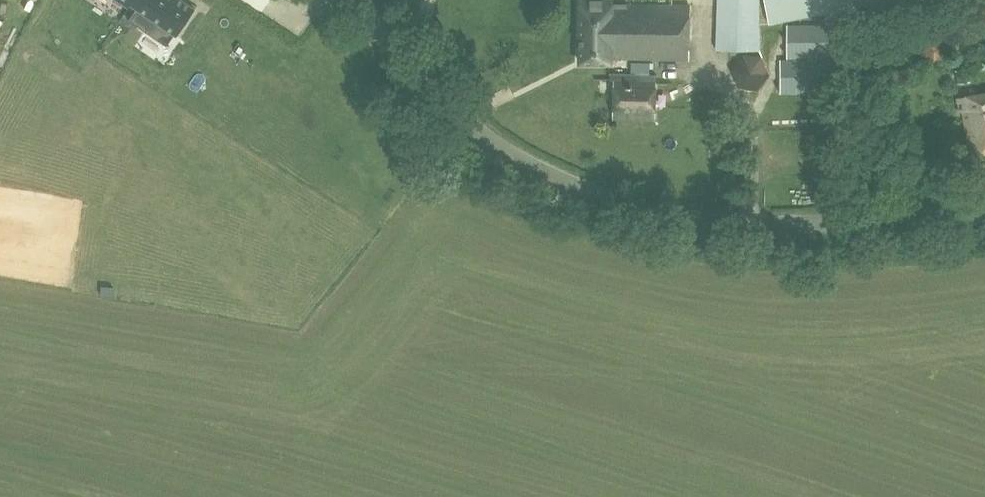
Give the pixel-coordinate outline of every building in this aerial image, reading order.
[(127,8),(130,5),(177,37),(196,10),(182,0),(116,0),(127,8)] [(742,50),(758,50),(759,0),(717,0),(715,49),(742,50)] [(611,59),(610,79),(614,80),(613,119),(655,119),(656,79),(638,78),(639,58),(688,59),(690,5),(617,3),(617,1),(585,1),(584,37),(578,37),(577,58),(611,59)] [(943,22),(940,21),(939,15),(929,15),(929,22),(921,23),(923,60),(945,59),(943,22)] [(843,24),(789,24),(789,61),(779,60),(779,95),(843,95),(843,24)] [(762,56),(743,53),(731,68),(738,87),(757,90),(770,74),(762,56)] [(959,111),(964,111),(970,153),(984,151),(984,94),(957,98),(959,111)]
